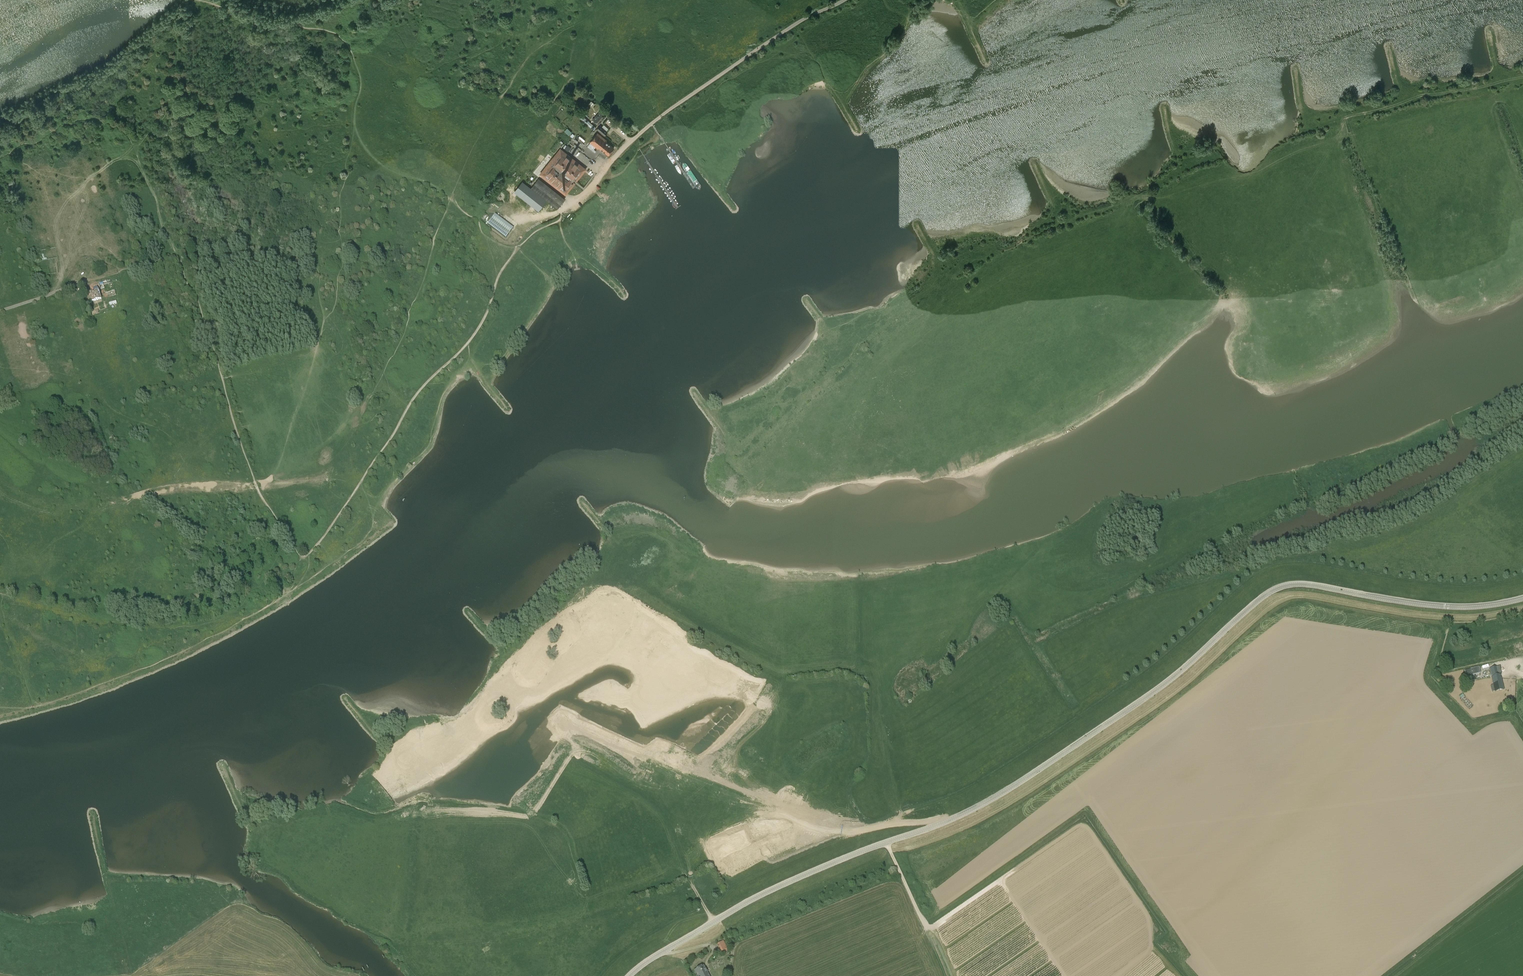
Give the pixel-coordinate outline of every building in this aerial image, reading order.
[(600,111),(593,119),(598,124),(606,116),(600,111)] [(607,132),(602,127),(600,125),(596,129),(604,136),(607,132)] [(597,133),(590,142),(597,148),(598,147),(608,154),(613,147),(604,140),(605,139),(597,133)] [(564,191),(573,178),(582,168),(561,151),(543,174),(564,191)] [(565,199),(538,178),(531,188),(557,208),(565,199)] [(538,210),(546,201),(522,182),(514,191),(538,210)] [(495,215),(488,224),(506,238),(513,229),(495,215)] [(86,293),(86,294),(86,295),(87,295),(87,296),(87,297),(87,298),(87,299),(87,300),(88,300),(88,301),(89,301),(90,302),(91,302),(92,302),(93,302),(93,301),(94,301),(95,301),(95,300),(96,300),(97,300),(98,301),(99,300),(100,300),(101,300),(102,299),(103,298),(104,297),(104,296),(104,295),(105,295),(105,294),(105,293),(105,292),(104,292),(104,291),(104,290),(103,290),(103,289),(102,289),(102,288),(101,288),(100,287),(99,287),(98,287),(97,287),(96,287),(95,287),(95,288),(94,288),(93,288),(93,289),(92,289),(92,290),(91,289),(90,289),(89,289),(88,289),(88,290),(87,290),(87,291),(86,291),(86,292),(86,293)] [(1492,677),(1495,689),(1503,687),(1500,675),(1497,675),(1497,674),(1500,673),(1498,666),(1495,667),(1490,668),(1492,675),(1493,675),(1493,676),(1492,677)] [(1480,673),(1479,667),(1464,670),(1467,681),(1473,680),(1472,675),(1480,673)] [(718,944),(719,946),(722,952),(728,949),(724,941),(718,944)] [(697,975),(709,975),(704,965),(694,970),(697,975)]
